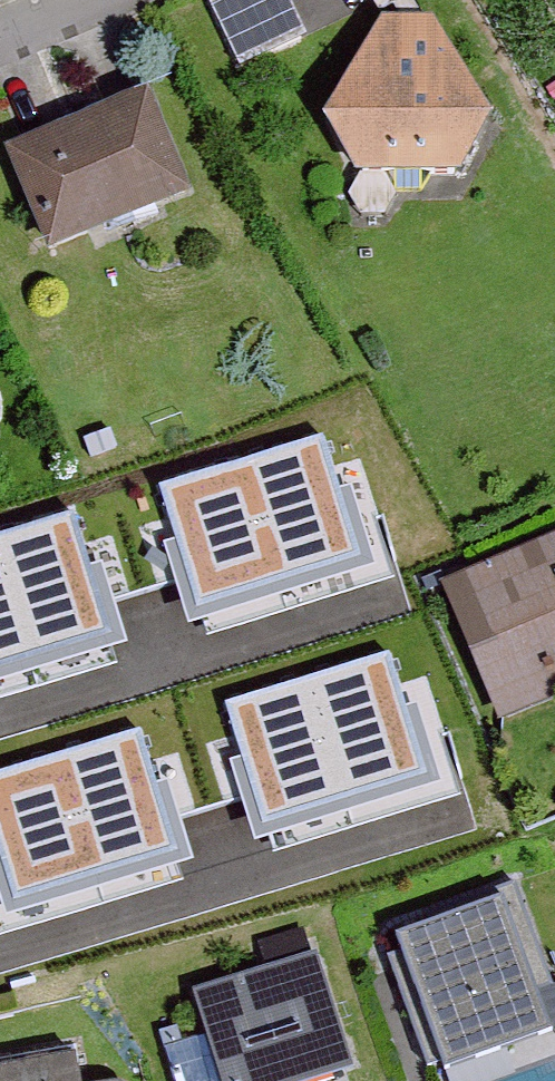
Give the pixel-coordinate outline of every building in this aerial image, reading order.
[(323,128),(359,188),(460,190),(497,130),(441,29),(384,28),(323,128)] [(58,257),(195,198),(149,91),(12,150),(58,257)] [(325,438),(243,463),(281,585),(362,560),(325,438)] [(197,611),(279,586),(241,464),(160,489),(197,611)] [(0,538),(0,567),(29,663),(111,638),(73,516),(0,538)] [(444,595),(499,724),(554,700),(554,549),(444,595)] [(0,567),(0,672),(29,663),(0,567)] [(389,655),(307,680),(345,802),(427,776),(389,655)] [(345,802),(307,680),(226,705),(263,827),(345,802)] [(139,731),(58,756),(96,878),(177,853),(139,731)] [(58,756),(0,774),(0,859),(13,903),(96,878),(58,756)] [(398,941),(446,1080),(552,1043),(501,907),(398,941)] [(329,958),(194,994),(218,1080),(362,1080),(329,958)] [(81,1046),(0,1060),(0,1080),(87,1080),(81,1046)]
